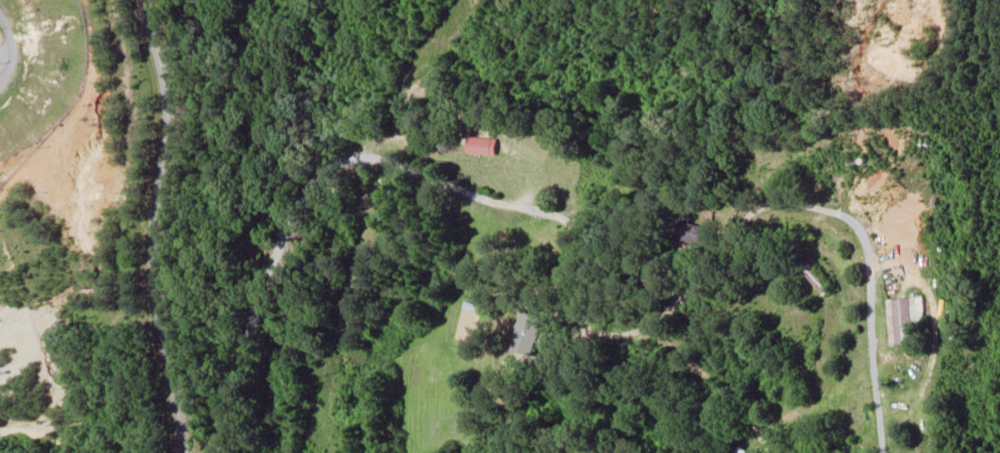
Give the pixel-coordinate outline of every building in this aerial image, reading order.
[(499,155),(499,137),(469,137),(469,155),(499,155)] [(708,244),(708,223),(679,223),(679,244),(708,244)] [(815,275),(801,261),(796,266),(811,280),(815,275)] [(925,296),(888,299),(891,346),(925,343),(924,322),(926,321),(925,296)] [(536,356),(546,315),(525,311),(516,352),(536,356)]
